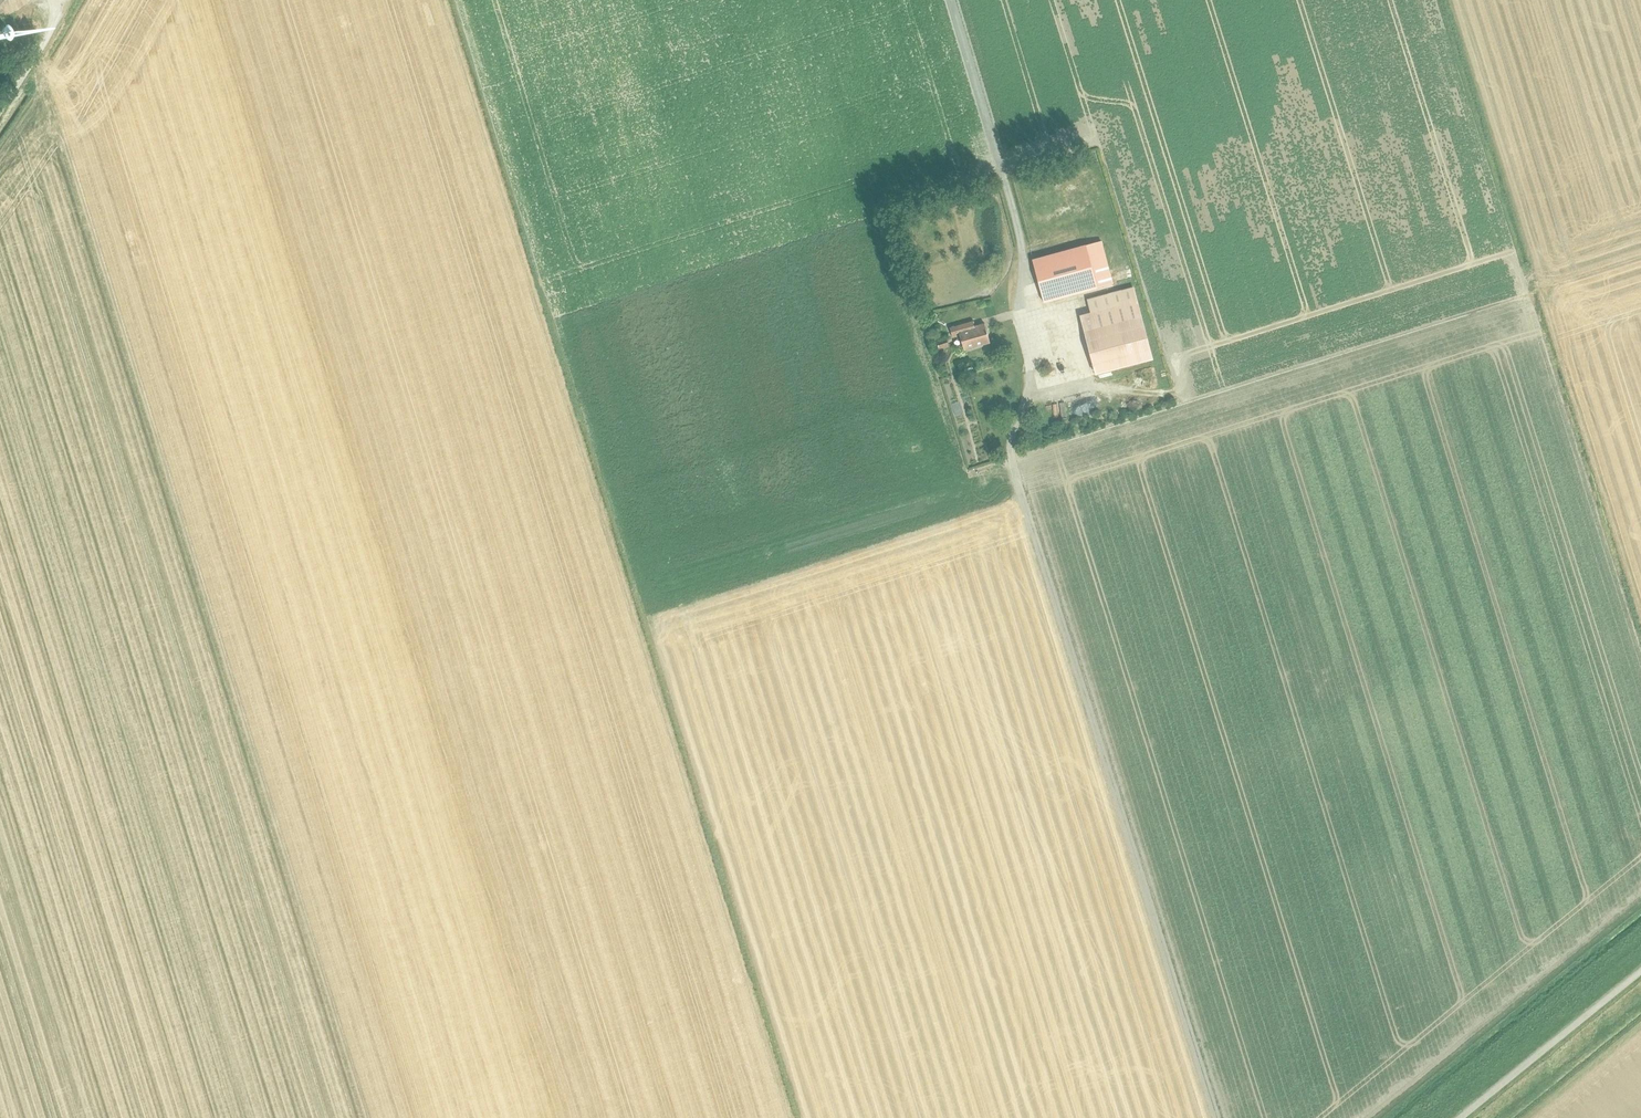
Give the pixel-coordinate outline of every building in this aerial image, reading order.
[(1033,260),(1044,303),(1113,284),(1102,241),(1033,260)] [(1086,332),(1097,374),(1152,359),(1132,287),(1088,299),(1092,312),(1082,315),(1087,332),(1086,332)] [(985,323),(975,326),(973,322),(951,328),(952,333),(959,331),(965,350),(991,343),(985,323)] [(937,341),(940,350),(950,347),(947,338),(937,341)]
